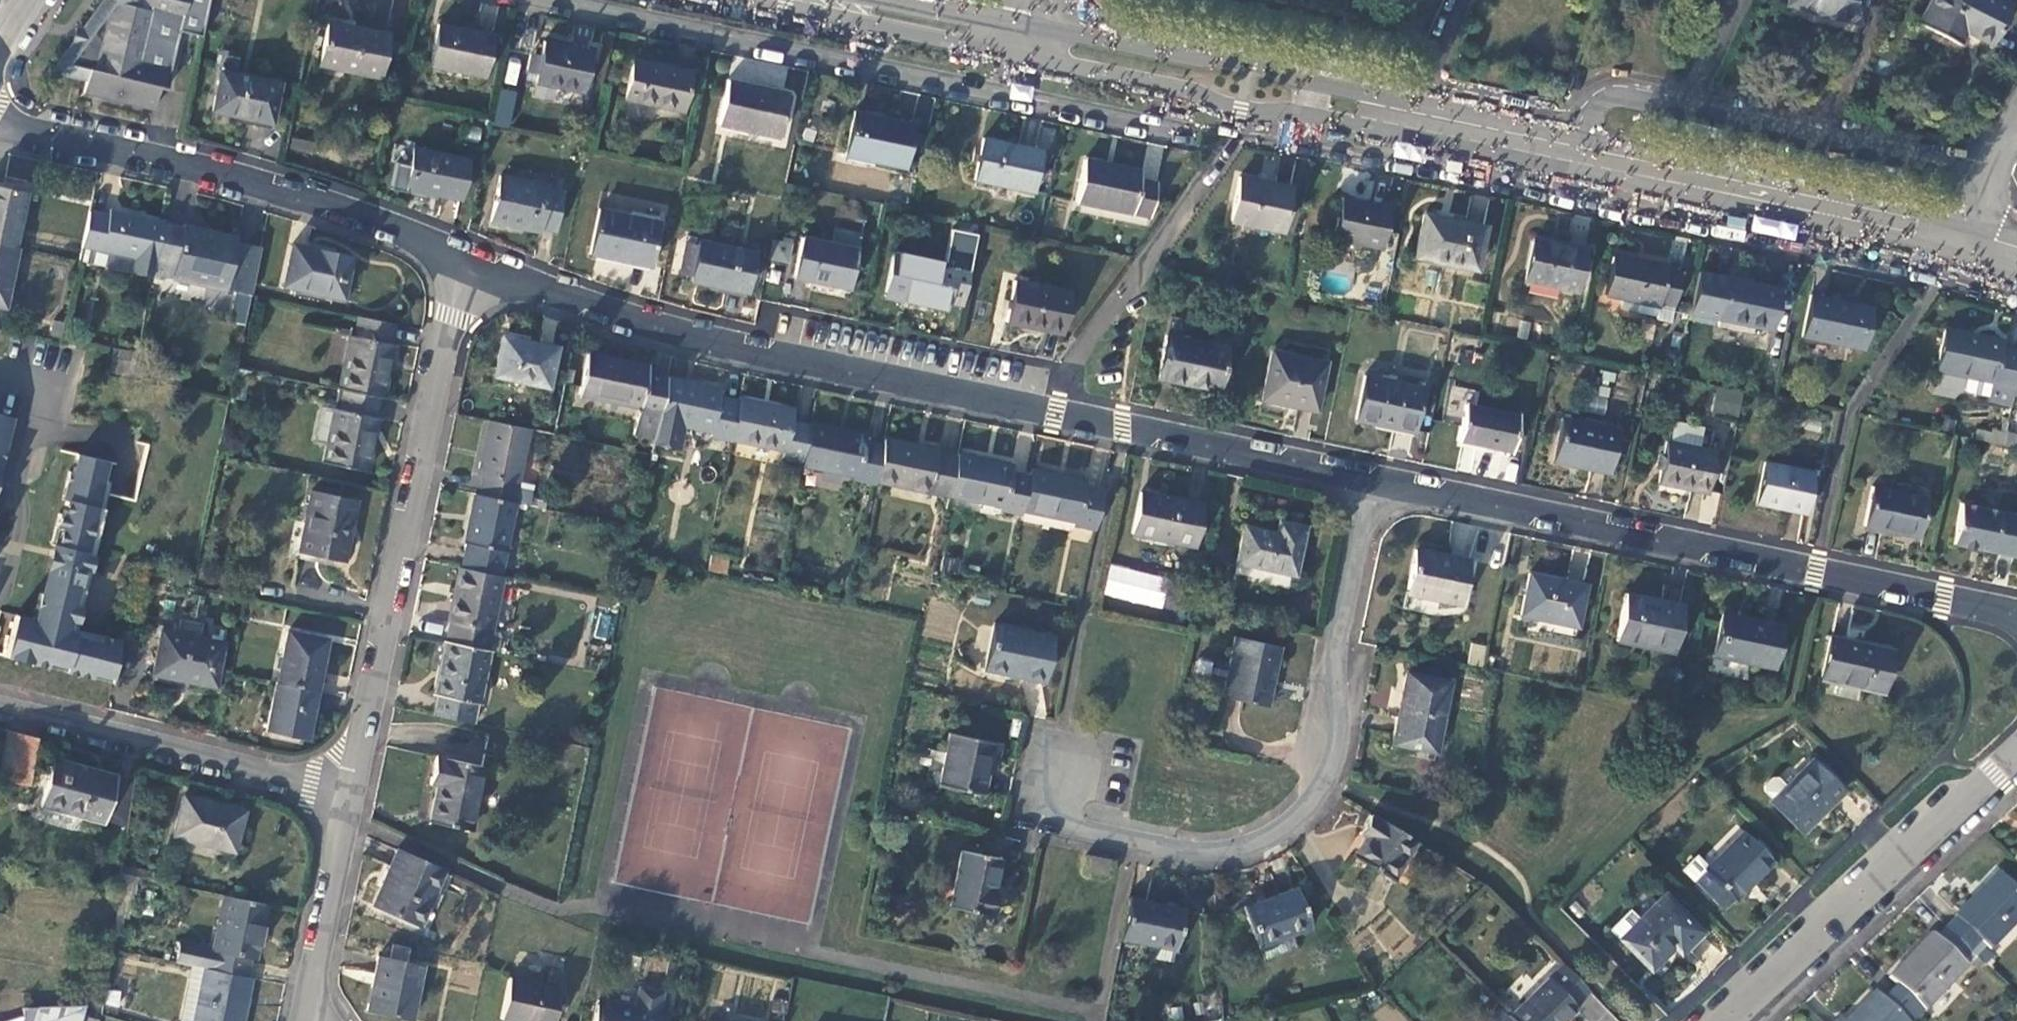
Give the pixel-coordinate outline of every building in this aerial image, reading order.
[(165,88),(178,29),(203,35),(210,0),(104,0),(82,30),(84,30),(82,42),(75,40),(53,70),(89,78),(86,91),(154,106),(158,86),(165,88)] [(1794,8),(1868,23),(1873,0),(1796,0),(1794,8)] [(2004,0),(1936,0),(1924,22),(1963,42),(1969,31),(1993,43),(2013,5),(2004,0)] [(387,34),(329,22),(320,65),(377,77),(387,34)] [(491,35),(437,24),(428,65),(482,76),(491,35)] [(82,30),(75,40),(82,42),(84,30),(82,30)] [(592,52),(546,42),(537,82),(583,92),(592,52)] [(689,73),(633,61),(625,99),(681,111),(689,73)] [(280,83),(222,70),(213,109),(271,122),(280,83)] [(786,94),(728,82),(719,124),(777,137),(786,94)] [(499,87),(493,124),(510,127),(516,90),(499,87)] [(910,125),(855,113),(846,156),(901,167),(910,125)] [(1037,151),(980,140),(972,179),(1029,191),(1037,151)] [(464,160),(413,149),(405,187),(456,198),(464,160)] [(1071,199),(1144,214),(1151,183),(1133,180),(1135,171),(1080,160),(1071,199)] [(499,176),(489,220),(539,231),(540,227),(553,230),(561,195),(547,192),(548,187),(499,176)] [(1288,188),(1237,177),(1227,222),(1279,232),(1288,188)] [(16,246),(27,191),(0,186),(0,243),(16,246)] [(1387,208),(1339,198),(1331,239),(1378,249),(1387,208)] [(657,222),(598,209),(589,253),(647,265),(657,222)] [(80,260),(152,275),(163,226),(163,223),(110,212),(109,217),(90,213),(80,260)] [(1482,228),(1424,216),(1416,257),(1474,268),(1482,228)] [(152,275),(249,295),(259,249),(235,243),(235,239),(183,228),(182,230),(163,226),(152,275)] [(856,249),(802,237),(794,277),(848,288),(856,249)] [(1526,282),(1575,292),(1584,248),(1558,243),(1557,246),(1534,241),(1526,282)] [(752,254),(700,242),(692,280),(744,292),(752,254)] [(19,247),(16,246),(0,243),(0,306),(7,307),(19,247)] [(349,257),(290,245),(282,286),(341,298),(349,257)] [(948,303),(964,307),(973,264),(958,260),(956,266),(894,253),(885,297),(947,310),(948,303)] [(1671,322),(1681,272),(1666,269),(1667,266),(1615,255),(1606,297),(1623,301),(1621,310),(1657,317),(1657,319),(1671,322)] [(1716,327),(1750,334),(1752,327),(1769,331),(1778,290),(1697,273),(1688,314),(1717,320),(1716,327)] [(1071,293),(1016,281),(1007,321),(1062,333),(1071,293)] [(1871,307),(1810,295),(1802,337),(1863,349),(1871,307)] [(347,335),(336,388),(342,389),(378,397),(380,397),(392,344),(388,344),(392,324),(355,316),(351,336),(347,335)] [(1968,378),(1966,390),(1969,394),(1990,399),(1989,403),(2012,407),(2015,394),(2016,385),(2016,354),(2001,350),(2003,342),(1947,330),(1938,371),(1968,378)] [(560,348),(506,336),(498,375),(552,386),(560,348)] [(1225,349),(1166,337),(1157,379),(1217,392),(1225,349)] [(1323,364),(1270,354),(1261,401),(1314,412),(1323,364)] [(644,406),(637,434),(657,439),(661,419),(662,414),(669,380),(650,377),(651,368),(590,355),(582,393),(644,406)] [(1602,414),(1616,374),(1601,368),(1587,409),(1602,414)] [(1421,387),(1365,376),(1356,421),(1413,432),(1421,387)] [(662,414),(661,419),(657,439),(656,444),(680,449),(685,424),(715,431),(714,435),(734,439),(741,404),(723,400),(724,392),(669,380),(662,414)] [(1717,386),(1711,415),(1738,421),(1744,392),(1717,386)] [(325,443),(321,461),(366,470),(377,416),(374,416),(378,397),(342,389),(338,408),(319,405),(312,440),(325,443)] [(786,458),(806,462),(813,426),(794,422),(796,412),(742,401),(741,404),(734,439),(788,451),(786,458)] [(1518,417),(1466,406),(1459,441),(1511,452),(1518,417)] [(516,501),(531,428),(492,420),(482,475),(487,476),(483,494),(516,501)] [(1618,431),(1562,420),(1554,461),(1610,472),(1618,431)] [(858,481),(877,484),(878,481),(885,447),(864,442),(865,434),(814,424),(813,426),(806,462),(805,466),(858,477),(858,481)] [(878,481),(950,496),(958,458),(939,454),(940,451),(886,439),(885,447),(878,481)] [(1714,454),(1665,443),(1657,484),(1705,494),(1714,454)] [(5,654),(110,679),(120,639),(99,633),(97,641),(63,633),(105,459),(76,452),(71,470),(67,469),(61,497),(65,498),(61,512),(57,511),(50,542),(57,544),(45,593),(38,591),(30,624),(13,620),(5,654)] [(1003,510),(1023,514),(1024,511),(1031,477),(1011,473),(1012,464),(959,453),(958,458),(950,496),(1004,507),(1003,510)] [(1812,474),(1764,464),(1756,505),(1803,515),(1812,474)] [(1076,524),(1096,528),(1103,491),(1083,487),(1085,480),(1033,469),(1031,477),(1024,511),(1076,521),(1076,524)] [(1927,499),(1873,488),(1865,528),(1918,539),(1927,499)] [(354,500),(311,491),(298,552),(342,561),(354,500)] [(1201,504),(1141,491),(1133,531),(1193,544),(1201,504)] [(502,575),(518,502),(516,501),(483,494),(477,493),(467,542),(470,543),(466,568),(502,575)] [(1963,504),(1954,546),(2016,559),(2016,556),(2016,516),(1963,504)] [(1294,574),(1304,525),(1275,519),(1273,531),(1245,526),(1237,563),(1294,574)] [(1468,557),(1414,546),(1407,585),(1440,591),(1439,595),(1460,599),(1468,557)] [(488,649),(504,575),(502,575),(466,568),(462,567),(451,621),(453,622),(449,640),(488,649)] [(1104,598),(1164,605),(1167,573),(1107,567),(1104,598)] [(1582,583),(1529,573),(1521,614),(1574,625),(1582,583)] [(1682,604),(1628,593),(1618,639),(1673,650),(1682,604)] [(1779,624),(1722,612),(1714,654),(1770,665),(1779,624)] [(1052,635),(994,623),(985,666),(1044,678),(1052,635)] [(222,641),(162,629),(154,668),(190,675),(189,679),(214,684),(222,641)] [(288,633),(279,682),(316,690),(326,641),(288,633)] [(1890,647),(1829,635),(1821,678),(1881,690),(1890,647)] [(1280,649),(1236,639),(1224,699),(1268,708),(1280,649)] [(440,696),(436,714),(477,723),(494,650),(488,649),(449,640),(447,640),(436,695),(440,696)] [(1470,643),(1468,664),(1483,665),(1485,644),(1470,643)] [(1435,751),(1449,682),(1406,673),(1392,743),(1435,751)] [(306,739),(316,690),(279,682),(277,682),(267,731),(306,739)] [(0,776),(0,781),(28,784),(37,739),(8,731),(0,776)] [(988,739),(952,731),(941,782),(983,791),(988,768),(982,767),(988,739)] [(993,740),(988,739),(982,767),(988,768),(993,740)] [(441,783),(433,821),(474,830),(487,765),(441,755),(435,782),(441,783)] [(84,816),(128,828),(134,781),(53,759),(41,803),(46,805),(44,815),(44,823),(74,830),(84,816)] [(1826,776),(1811,761),(1783,790),(1775,782),(1770,782),(1763,789),(1763,794),(1771,803),(1769,805),(1800,835),(1842,792),(1826,776)] [(1831,772),(1826,776),(1842,792),(1847,787),(1831,772)] [(241,812),(184,797),(174,837),(231,851),(241,812)] [(1391,881),(1416,843),(1378,817),(1375,821),(1368,816),(1358,832),(1365,836),(1352,855),(1391,881)] [(1741,835),(1707,869),(1696,858),(1681,873),(1720,912),(1731,901),(1733,902),(1771,864),(1741,835)] [(1001,857),(963,849),(951,906),(996,915),(1001,894),(994,893),(1001,857)] [(1110,871),(1113,856),(1095,852),(1092,868),(1110,871)] [(420,939),(448,877),(395,853),(370,907),(413,927),(410,934),(420,939)] [(1952,925),(1979,952),(1990,942),(1994,946),(2016,924),(2016,887),(2002,872),(1961,913),(1963,914),(1952,925)] [(1295,891),(1246,909),(1265,960),(1296,948),(1291,935),(1309,928),(1295,891)] [(178,940),(174,962),(190,965),(245,976),(249,957),(254,958),(265,904),(222,895),(211,947),(178,940)] [(1637,921),(1628,912),(1609,932),(1649,972),(1672,948),(1677,943),(1684,950),(1701,933),(1663,895),(1637,921)] [(1184,908),(1131,898),(1123,938),(1152,944),(1150,954),(1172,958),(1174,949),(1176,949),(1184,908)] [(1393,921),(1376,932),(1388,950),(1405,938),(1393,921)] [(1968,963),(1979,952),(1952,925),(1940,937),(1935,932),(1894,974),(1901,981),(1919,999),(1927,1008),(1970,965),(1968,963)] [(1679,955),(1684,950),(1677,943),(1672,948),(1679,955)] [(381,960),(370,1014),(404,1020),(412,1020),(423,969),(381,960)] [(178,1020),(241,1020),(250,977),(245,976),(190,965),(178,1020)] [(1511,1020),(1512,1020),(1570,1020),(1578,1013),(1576,1010),(1590,996),(1564,969),(1551,981),(1511,1020)] [(515,980),(507,1018),(521,1020),(556,1020),(563,990),(515,980)] [(1886,997),(1904,1015),(1919,999),(1901,981),(1886,997)] [(665,1011),(668,994),(641,989),(637,1008),(606,1002),(602,1020),(670,1020),(672,1012),(665,1011)] [(1904,1015),(1886,997),(1879,990),(1849,1020),(1910,1020),(1904,1015)] [(88,1007),(72,1007),(72,1005),(43,1007),(38,1020),(84,1020),(88,1007)]
